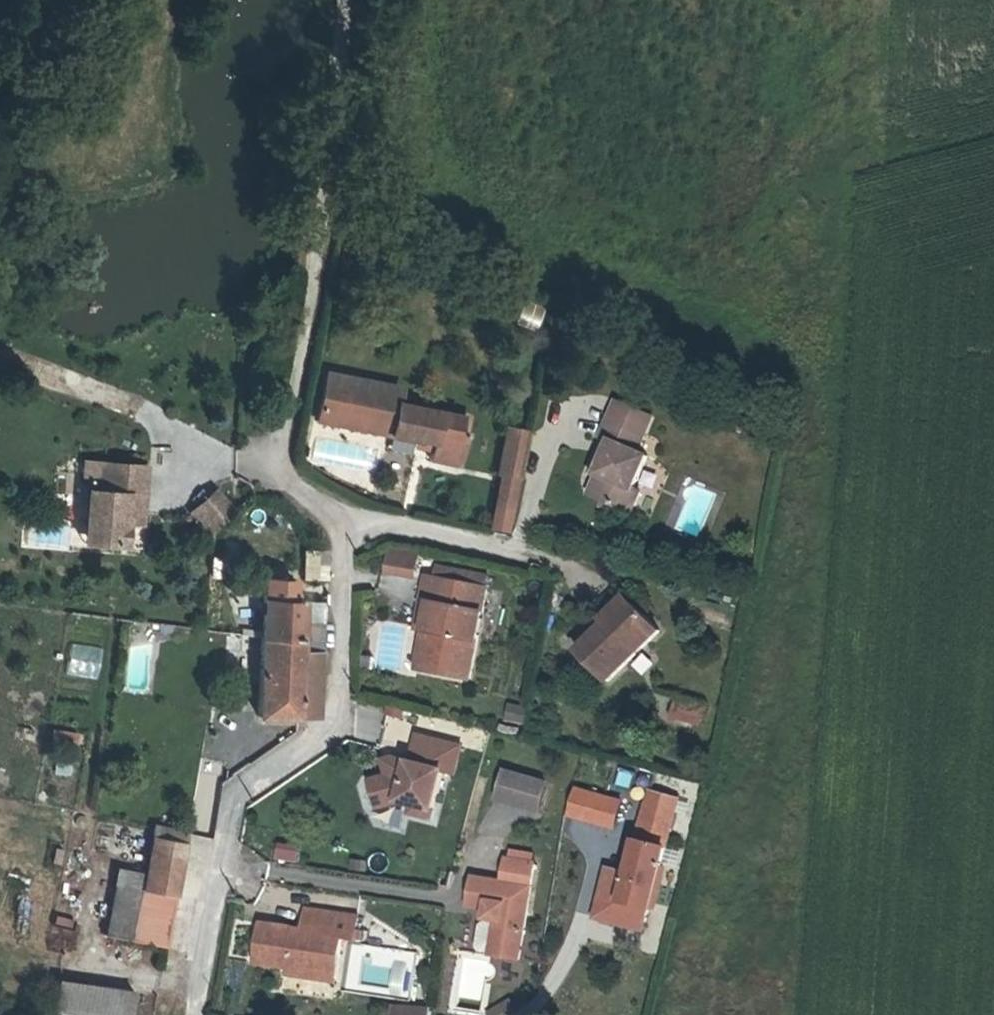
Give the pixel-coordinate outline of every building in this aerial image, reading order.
[(334,351),(323,398),(331,400),(383,411),(393,414),(389,429),(414,435),(415,428),(431,431),(428,444),(426,452),(455,458),(463,424),(453,422),(456,408),(397,395),(399,385),(347,375),(351,355),(334,351)] [(598,411),(602,413),(609,397),(610,394),(606,392),(598,411)] [(635,427),(633,427),(631,426),(639,407),(621,399),(610,394),(609,397),(602,413),(598,411),(591,426),(596,428),(602,431),(587,464),(602,470),(595,492),(621,504),(630,483),(623,480),(638,448),(627,442),(635,427)] [(331,400),(323,398),(321,414),(389,429),(393,414),(383,411),(331,400)] [(642,407),(639,407),(631,426),(633,427),(642,407)] [(453,422),(463,424),(466,410),(456,408),(453,422)] [(530,424),(507,421),(489,529),(512,533),(530,424)] [(415,428),(414,435),(413,440),(428,444),(431,431),(415,428)] [(602,431),(596,428),(582,462),(587,464),(602,431)] [(152,465),(85,459),(77,545),(129,549),(131,525),(147,526),(152,465)] [(602,470),(587,464),(579,484),(595,492),(602,470)] [(387,575),(420,579),(423,549),(391,545),(387,575)] [(329,580),(329,548),(303,548),(303,580),(329,580)] [(490,591),(438,580),(428,632),(421,669),(473,679),(490,591)] [(310,597),(259,595),(255,714),(323,716),(325,652),(308,651),(310,597)] [(668,631),(645,602),(628,617),(621,609),(614,615),(618,620),(581,653),(606,685),(668,631)] [(406,657),(417,659),(423,635),(411,632),(406,657)] [(69,643),(66,674),(97,676),(100,645),(69,643)] [(698,707),(671,696),(665,712),(692,723),(698,707)] [(509,703),(507,722),(528,724),(530,705),(509,703)] [(80,749),(84,734),(53,727),(50,742),(80,749)] [(468,743),(420,731),(416,753),(386,756),(389,774),(373,781),(385,813),(403,807),(440,818),(452,772),(461,775),(468,743)] [(547,781),(507,769),(499,795),(539,807),(547,781)] [(622,795),(581,788),(576,815),(618,823),(622,795)] [(675,794),(647,788),(629,870),(609,865),(603,895),(623,899),(618,920),(645,925),(650,905),(653,906),(675,794)] [(117,867),(105,934),(166,945),(185,837),(154,829),(147,872),(117,867)] [(281,844),(278,859),(301,862),(303,847),(281,844)] [(539,859),(509,854),(506,878),(478,873),(472,904),(491,908),(489,920),(498,922),(494,953),(524,958),(539,859)] [(623,899),(603,895),(598,915),(618,920),(623,899)] [(291,968),(309,971),(323,898),(313,896),(309,924),(303,923),(304,917),(269,910),(260,952),(293,959),(291,968)] [(367,907),(323,898),(309,971),(328,975),(334,945),(349,948),(352,930),(362,932),(367,907)] [(343,977),(349,948),(334,945),(328,975),(343,977)] [(502,961),(500,983),(517,985),(519,962),(502,961)] [(161,994),(62,981),(57,1014),(63,1014),(157,1014),(161,994)] [(493,1014),(525,1014),(527,1011),(506,997),(493,1014)] [(391,1002),(388,1014),(433,1014),(435,1008),(391,1002)]
